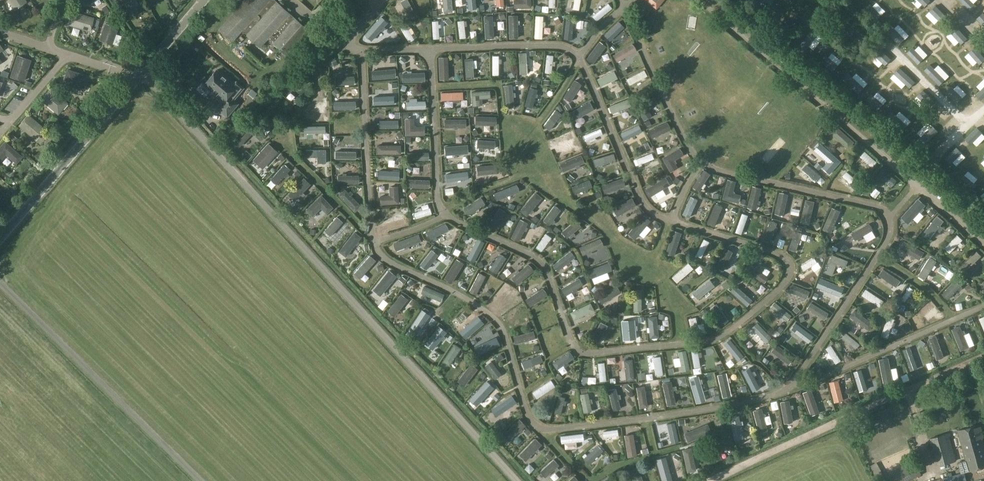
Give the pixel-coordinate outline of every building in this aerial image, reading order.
[(25,0),(9,0),(15,9),(26,1),(25,0)] [(149,13),(157,10),(153,0),(144,0),(149,13)] [(219,30),(233,42),(237,37),(241,41),(246,35),(260,48),(268,39),(287,55),(310,29),(278,0),(245,0),(219,30)] [(452,12),(451,0),(442,0),(444,12),(452,12)] [(495,16),(503,16),(502,0),(495,0),(495,16)] [(766,9),(774,0),(756,0),(766,9)] [(971,12),(976,7),(969,0),(959,0),(971,12)] [(579,19),(582,2),(576,1),(573,17),(579,19)] [(128,2),(121,5),(128,24),(135,21),(128,2)] [(871,5),(865,11),(876,22),(882,16),(871,5)] [(399,11),(406,27),(416,22),(408,6),(399,11)] [(936,7),(930,12),(942,24),(947,18),(936,7)] [(607,11),(593,26),(598,31),(612,16),(607,11)] [(93,18),(73,12),(69,24),(90,31),(93,18)] [(494,22),(492,22),(492,16),(484,17),(485,39),(493,38),(493,26),(495,25),(494,22)] [(517,16),(509,17),(509,39),(518,39),(517,16)] [(624,29),(619,23),(604,36),(610,42),(624,29)] [(117,28),(105,24),(100,39),(112,44),(117,28)] [(890,25),(885,30),(900,46),(906,40),(890,25)] [(957,28),(951,33),(962,45),(968,40),(957,28)] [(465,29),(458,29),(459,47),(466,47),(465,29)] [(433,48),(440,48),(439,30),(432,30),(433,48)] [(812,30),(799,47),(805,52),(819,35),(812,30)] [(632,45),(613,57),(617,63),(636,52),(632,45)] [(913,49),(907,54),(919,65),(924,59),(913,49)] [(969,54),(979,66),(983,62),(983,59),(975,49),(969,54)] [(880,50),(874,56),(886,67),(891,61),(880,50)] [(24,80),(30,60),(18,56),(11,76),(24,80)] [(826,56),(821,62),(833,72),(838,66),(826,56)] [(534,60),(519,61),(520,83),(531,83),(530,74),(534,74),(534,60)] [(492,64),(493,84),(501,84),(500,64),(492,64)] [(931,66),(925,72),(940,86),(946,81),(931,66)] [(477,83),(477,69),(465,69),(466,83),(477,83)] [(900,69),(895,75),(910,89),(915,83),(900,69)] [(68,70),(64,82),(84,89),(88,76),(68,70)] [(223,102),(218,108),(227,116),(238,103),(233,99),(243,88),(236,82),(234,84),(217,70),(204,84),(216,94),(216,96),(223,102)] [(297,72),(282,89),(288,94),(303,78),(297,72)] [(424,74),(402,75),(403,83),(425,82),(424,74)] [(849,74),(843,81),(859,95),(864,88),(849,74)] [(597,88),(601,95),(607,92),(608,95),(619,89),(614,79),(597,88)] [(627,86),(630,93),(648,86),(645,79),(627,86)] [(976,92),(981,98),(983,95),(983,84),(976,92)] [(514,107),(512,85),(504,86),(506,108),(514,107)] [(952,88),(946,93),(958,104),(963,99),(952,88)] [(51,89),(42,100),(58,113),(67,103),(51,89)] [(489,91),(472,92),(473,106),(480,105),(479,99),(489,98),(489,91)] [(923,92),(918,97),(929,108),(935,102),(923,92)] [(871,95),(866,101),(878,112),(884,105),(871,95)] [(647,109),(657,104),(654,97),(637,105),(644,120),(651,117),(647,109)] [(318,101),(306,116),(312,121),(324,106),(318,101)] [(453,109),(464,108),(464,101),(442,101),(442,109),(447,109),(447,115),(453,115),(453,109)] [(536,115),(538,104),(528,102),(526,113),(536,115)] [(589,102),(569,113),(573,120),(593,110),(589,102)] [(578,134),(596,124),(589,113),(572,122),(578,134)] [(622,113),(611,117),(613,121),(623,118),(622,113)] [(892,113),(886,119),(902,133),(907,127),(892,113)] [(28,115),(20,125),(36,139),(45,129),(28,115)] [(424,127),(413,127),(413,119),(405,119),(406,135),(424,135),(424,127)] [(554,138),(561,122),(554,119),(546,135),(554,138)] [(218,130),(223,134),(231,125),(227,121),(218,130)] [(848,149),(854,142),(837,126),(831,133),(848,149)] [(977,126),(965,137),(971,143),(982,132),(977,126)] [(933,127),(918,142),(924,148),(938,133),(933,127)] [(379,131),(380,143),(398,141),(397,129),(379,131)] [(250,134),(234,148),(239,154),(255,141),(250,134)] [(304,145),(323,144),(323,134),(303,135),(304,145)] [(335,135),(335,142),(353,141),(353,134),(335,135)] [(623,142),(625,148),(641,142),(639,135),(623,142)] [(601,137),(584,144),(587,150),(604,144),(601,137)] [(6,153),(16,163),(22,157),(5,142),(0,148),(0,160),(6,153)] [(262,169),(277,152),(268,144),(253,160),(262,169)] [(376,145),(376,154),(397,154),(397,145),(376,145)] [(957,145),(946,157),(951,162),(963,151),(957,145)] [(673,161),(683,155),(679,148),(662,158),(670,172),(677,168),(673,161)] [(317,159),(317,163),(325,163),(325,149),(306,149),(306,159),(317,159)] [(428,153),(420,153),(420,151),(417,151),(417,153),(408,153),(408,160),(428,160),(428,153)] [(864,159),(859,164),(871,175),(876,171),(864,159)] [(651,170),(653,175),(658,174),(654,162),(636,167),(638,174),(651,170)] [(9,177),(13,168),(3,163),(0,168),(0,172),(9,177)] [(612,164),(595,166),(596,175),(613,173),(612,164)] [(892,186),(897,180),(883,169),(873,180),(879,184),(883,179),(892,186)] [(284,172),(270,185),(277,193),(291,180),(284,172)] [(816,190),(821,184),(806,172),(801,178),(816,190)] [(859,189),(862,185),(846,172),(843,176),(853,185),(852,187),(855,190),(857,188),(859,189)] [(965,173),(959,179),(972,190),(977,183),(965,173)] [(339,184),(359,184),(359,176),(339,175),(339,184)] [(645,187),(650,196),(669,185),(664,176),(645,187)] [(288,195),(295,201),(311,184),(304,178),(288,195)] [(592,187),(589,179),(572,187),(575,194),(592,187)] [(733,193),(736,182),(728,180),(723,199),(739,203),(741,196),(733,193)] [(380,205),(399,203),(398,186),(389,187),(390,196),(380,196),(380,205)] [(758,201),(761,189),(753,187),(748,207),(756,209),(757,204),(760,204),(760,201),(758,201)] [(649,201),(655,211),(672,201),(666,191),(649,201)] [(620,192),(608,197),(609,201),(621,197),(620,192)] [(780,193),(775,213),(783,215),(788,195),(780,193)] [(496,208),(515,202),(513,195),(494,201),(496,208)] [(307,210),(312,216),(321,207),(326,213),(332,207),(321,196),(307,210)] [(926,204),(919,197),(902,216),(909,222),(926,204)] [(533,219),(536,222),(546,211),(535,201),(519,219),(527,226),(533,219)] [(691,223),(697,208),(690,205),(684,220),(691,223)] [(469,224),(485,215),(481,207),(465,215),(469,224)] [(502,218),(505,212),(499,208),(488,225),(495,229),(500,221),(501,222),(503,219),(502,218)] [(832,208),(823,229),(831,233),(833,228),(835,229),(836,226),(834,225),(840,212),(832,208)] [(716,211),(710,231),(717,233),(723,213),(716,211)] [(561,218),(552,212),(540,228),(550,235),(561,218)] [(742,212),(736,231),(742,233),(748,214),(742,212)] [(622,229),(631,224),(626,216),(618,221),(622,229)] [(643,216),(628,234),(634,239),(650,221),(643,216)] [(929,239),(944,221),(937,216),(923,234),(929,239)] [(557,232),(566,225),(563,221),(553,228),(557,232)] [(873,230),(869,223),(852,234),(856,241),(873,230)] [(333,250),(349,235),(338,224),(322,239),(333,250)] [(436,237),(448,231),(445,224),(427,233),(430,240),(433,238),(434,241),(437,239),(436,237)] [(797,226),(796,231),(795,231),(789,249),(796,252),(802,233),(803,228),(797,226)] [(346,257),(361,237),(354,232),(339,251),(346,257)] [(545,242),(537,257),(543,260),(551,245),(545,242)] [(962,249),(956,243),(943,255),(949,261),(962,249)] [(437,253),(431,248),(420,263),(426,268),(437,253)] [(477,248),(470,266),(476,268),(483,250),(477,248)] [(579,257),(584,268),(602,258),(597,248),(579,257)] [(703,266),(710,250),(705,248),(698,264),(703,266)] [(496,273),(506,258),(499,254),(494,263),(492,262),(490,264),(492,266),(489,269),(496,273)] [(846,267),(848,261),(833,255),(826,272),(833,275),(837,264),(846,267)] [(975,258),(957,275),(965,283),(982,266),(975,258)] [(728,273),(733,261),(726,259),(722,271),(728,273)] [(511,277),(516,284),(533,270),(527,263),(518,270),(517,269),(513,272),(514,274),(511,277)] [(366,264),(356,283),(362,287),(373,268),(366,264)] [(814,265),(801,274),(804,279),(817,271),(814,265)] [(556,269),(554,278),(567,280),(568,271),(556,269)] [(389,271),(373,290),(380,296),(396,277),(389,271)] [(475,293),(485,275),(479,271),(469,290),(475,293)] [(610,280),(607,272),(597,276),(598,279),(591,282),(593,287),(610,280)] [(690,272),(672,286),(678,292),(695,278),(690,272)] [(844,286),(820,276),(817,285),(841,295),(844,286)] [(877,283),(895,295),(899,288),(881,276),(877,283)] [(710,278),(693,291),(698,298),(715,285),(710,278)] [(580,285),(561,298),(566,305),(585,292),(580,285)] [(529,310),(537,306),(538,308),(546,305),(540,292),(532,295),(535,301),(527,305),(529,310)] [(605,303),(600,306),(603,311),(619,302),(614,293),(603,299),(605,303)] [(701,308),(712,301),(707,293),(696,301),(701,308)] [(394,316),(408,299),(401,294),(388,311),(394,316)] [(504,294),(496,301),(494,299),(487,306),(496,314),(510,300),(504,294)] [(908,294),(900,306),(904,309),(913,298),(908,294)] [(586,295),(579,297),(581,304),(589,302),(586,295)] [(428,312),(436,300),(430,296),(422,308),(428,312)] [(879,314),(882,308),(864,297),(860,304),(879,314)] [(645,318),(645,311),(651,311),(652,307),(641,307),(641,298),(637,298),(637,317),(645,318)] [(443,299),(434,308),(443,315),(451,306),(443,299)] [(791,314),(775,302),(771,307),(787,319),(791,314)] [(828,313),(811,303),(807,309),(825,319),(828,313)] [(930,303),(917,315),(921,319),(934,307),(930,303)] [(593,310),(590,304),(571,313),(574,319),(593,310)] [(729,320),(717,304),(711,308),(723,325),(729,320)] [(451,327),(461,314),(456,310),(446,324),(451,327)] [(855,310),(851,316),(869,330),(874,324),(855,310)] [(421,311),(408,331),(415,335),(427,315),(421,311)] [(771,316),(778,322),(775,325),(781,331),(789,323),(776,311),(771,316)] [(650,338),(658,337),(656,317),(648,317),(650,338)] [(689,319),(693,336),(700,334),(696,317),(689,319)] [(882,335),(888,337),(895,319),(888,317),(882,335)] [(511,331),(525,323),(521,318),(508,325),(511,331)] [(623,342),(631,341),(629,318),(621,318),(623,342)] [(468,336),(480,324),(476,320),(464,331),(468,336)] [(592,340),(598,343),(607,325),(600,322),(592,340)] [(770,340),(771,339),(755,322),(750,327),(766,344),(769,346),(773,342),(770,340)] [(796,323),(791,329),(808,342),(813,335),(796,323)] [(433,349),(446,329),(440,325),(427,345),(433,349)] [(537,331),(539,337),(555,331),(553,325),(537,331)] [(960,327),(953,329),(961,350),(968,347),(960,327)] [(532,330),(512,335),(514,343),(534,337),(532,330)] [(847,333),(843,338),(856,349),(860,344),(847,333)] [(477,354),(499,343),(495,336),(473,346),(477,354)] [(936,336),(929,338),(937,359),(944,357),(936,336)] [(729,338),(723,343),(737,359),(742,355),(729,338)] [(449,366),(461,348),(454,343),(442,361),(449,366)] [(772,351),(789,364),(794,358),(777,345),(772,351)] [(828,349),(837,363),(842,360),(833,346),(828,349)] [(903,350),(911,371),(918,368),(910,347),(903,350)] [(545,356),(548,362),(564,354),(562,349),(545,356)] [(689,369),(685,349),(677,351),(681,370),(689,369)] [(557,370),(574,358),(569,351),(552,363),(557,370)] [(692,352),(691,352),(694,368),(700,367),(698,357),(701,356),(700,353),(697,353),(697,351),(692,352)] [(725,354),(720,356),(726,373),(731,371),(725,354)] [(540,355),(522,362),(524,369),(543,362),(540,355)] [(660,355),(652,356),(655,374),(662,373),(660,355)] [(824,356),(820,358),(824,368),(828,367),(824,356)] [(885,381),(892,379),(887,357),(880,359),(885,381)] [(632,358),(623,359),(625,380),(634,379),(632,358)] [(495,378),(501,374),(491,361),(485,366),(495,378)] [(605,380),(603,361),(597,362),(599,381),(605,380)] [(668,380),(675,379),(671,361),(665,362),(668,380)] [(458,381),(464,385),(477,369),(471,364),(458,381)] [(749,367),(742,370),(752,390),(759,387),(749,367)] [(869,390),(863,370),(857,372),(863,392),(869,390)] [(731,396),(726,373),(717,375),(722,398),(731,396)] [(688,378),(696,402),(705,399),(698,375),(688,378)] [(555,386),(551,380),(533,392),(537,398),(555,386)] [(843,400),(838,380),(830,382),(835,402),(843,400)] [(675,404),(671,382),(663,383),(667,405),(675,404)] [(478,402),(491,389),(485,384),(472,397),(478,402)] [(647,409),(644,387),(636,388),(640,410),(647,409)] [(580,389),(581,394),(580,394),(583,413),(591,411),(588,393),(587,393),(587,388),(580,389)] [(613,410),(620,408),(615,388),(608,390),(613,410)] [(811,390),(803,393),(811,415),(819,413),(811,390)] [(516,402),(512,396),(492,409),(496,416),(516,402)] [(555,413),(561,414),(565,398),(559,396),(555,413)] [(789,400),(781,402),(786,423),(793,421),(789,400)] [(768,430),(762,409),(754,411),(760,432),(768,430)] [(743,438),(739,416),(731,418),(736,439),(743,438)] [(520,420),(504,434),(509,440),(525,425),(520,420)] [(674,421),(667,423),(671,443),(678,441),(674,421)] [(980,468),(983,467),(983,445),(979,425),(973,427),(976,437),(972,438),(980,468)] [(684,435),(687,442),(707,433),(704,426),(684,435)] [(970,471),(980,468),(972,438),(976,437),(973,427),(959,430),(970,471)] [(956,461),(949,433),(930,438),(938,466),(956,461)] [(625,435),(628,456),(636,455),(633,434),(625,435)] [(655,435),(659,455),(664,454),(661,434),(655,435)] [(583,441),(582,435),(562,437),(563,443),(583,441)] [(721,459),(714,438),(707,440),(714,461),(721,459)] [(535,439),(520,455),(526,461),(541,444),(535,439)] [(584,458),(589,464),(603,451),(598,445),(584,458)] [(690,448),(683,450),(688,471),(695,470),(690,448)] [(656,460),(662,480),(672,480),(665,458),(656,460)] [(559,465),(554,459),(540,472),(545,477),(559,465)] [(921,475),(913,459),(878,478),(879,480),(909,480),(921,475)] [(637,467),(629,471),(633,480),(643,480),(637,467)] [(964,472),(934,480),(967,480),(964,472)]
